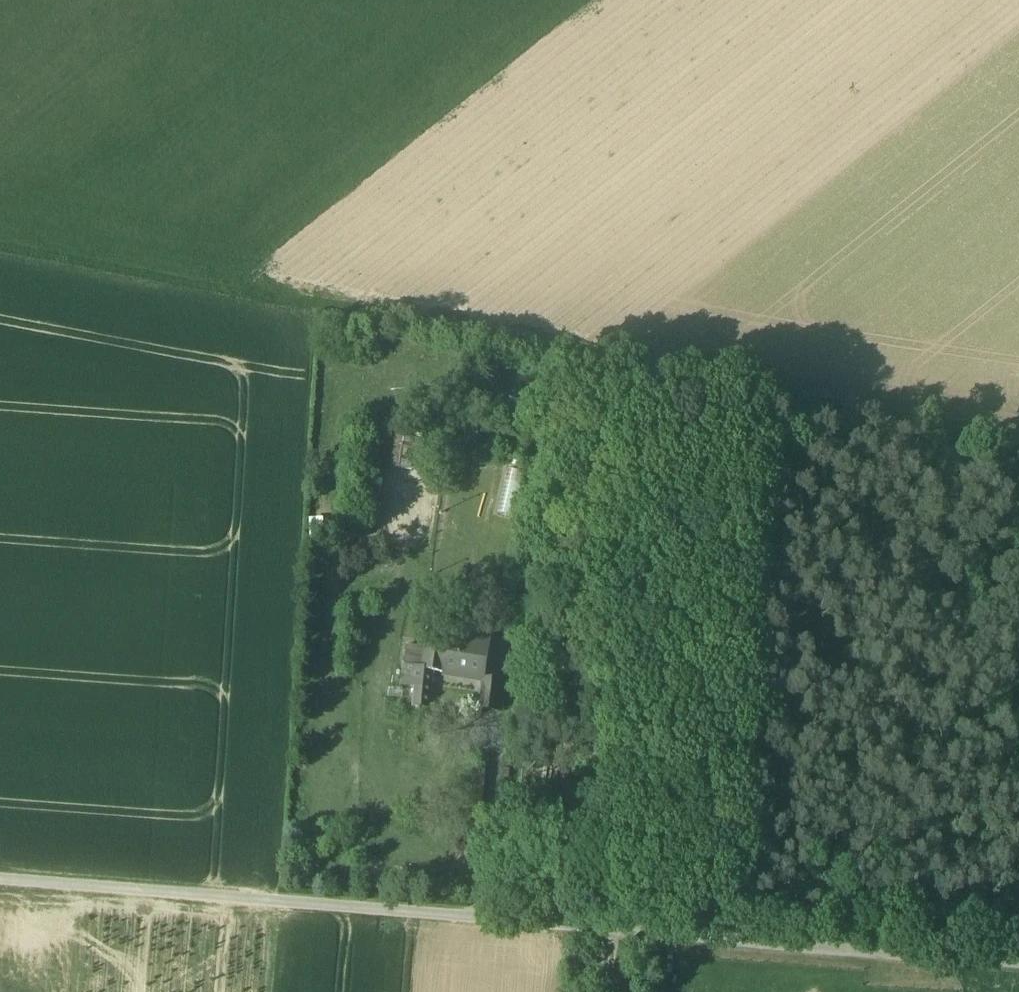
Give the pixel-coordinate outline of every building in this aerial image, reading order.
[(428,441),(384,436),(381,469),(424,474),(428,441)] [(525,472),(505,469),(498,514),(518,517),(525,472)] [(449,638),(447,651),(447,653),(458,655),(460,639),(449,638)] [(460,639),(458,655),(447,653),(444,672),(482,678),(484,659),(487,642),(478,641),(478,642),(460,639)] [(411,646),(408,666),(422,668),(425,648),(411,646)] [(447,651),(425,648),(422,668),(422,669),(433,671),(444,672),(447,653),(447,651)] [(485,679),(496,680),(498,661),(484,659),(482,678),(485,679)] [(422,668),(408,666),(405,683),(416,685),(414,696),(429,698),(433,671),(422,669),(422,668)] [(496,680),(485,679),(482,707),(498,709),(501,681),(496,680)] [(508,681),(501,681),(498,709),(505,709),(508,681)]
